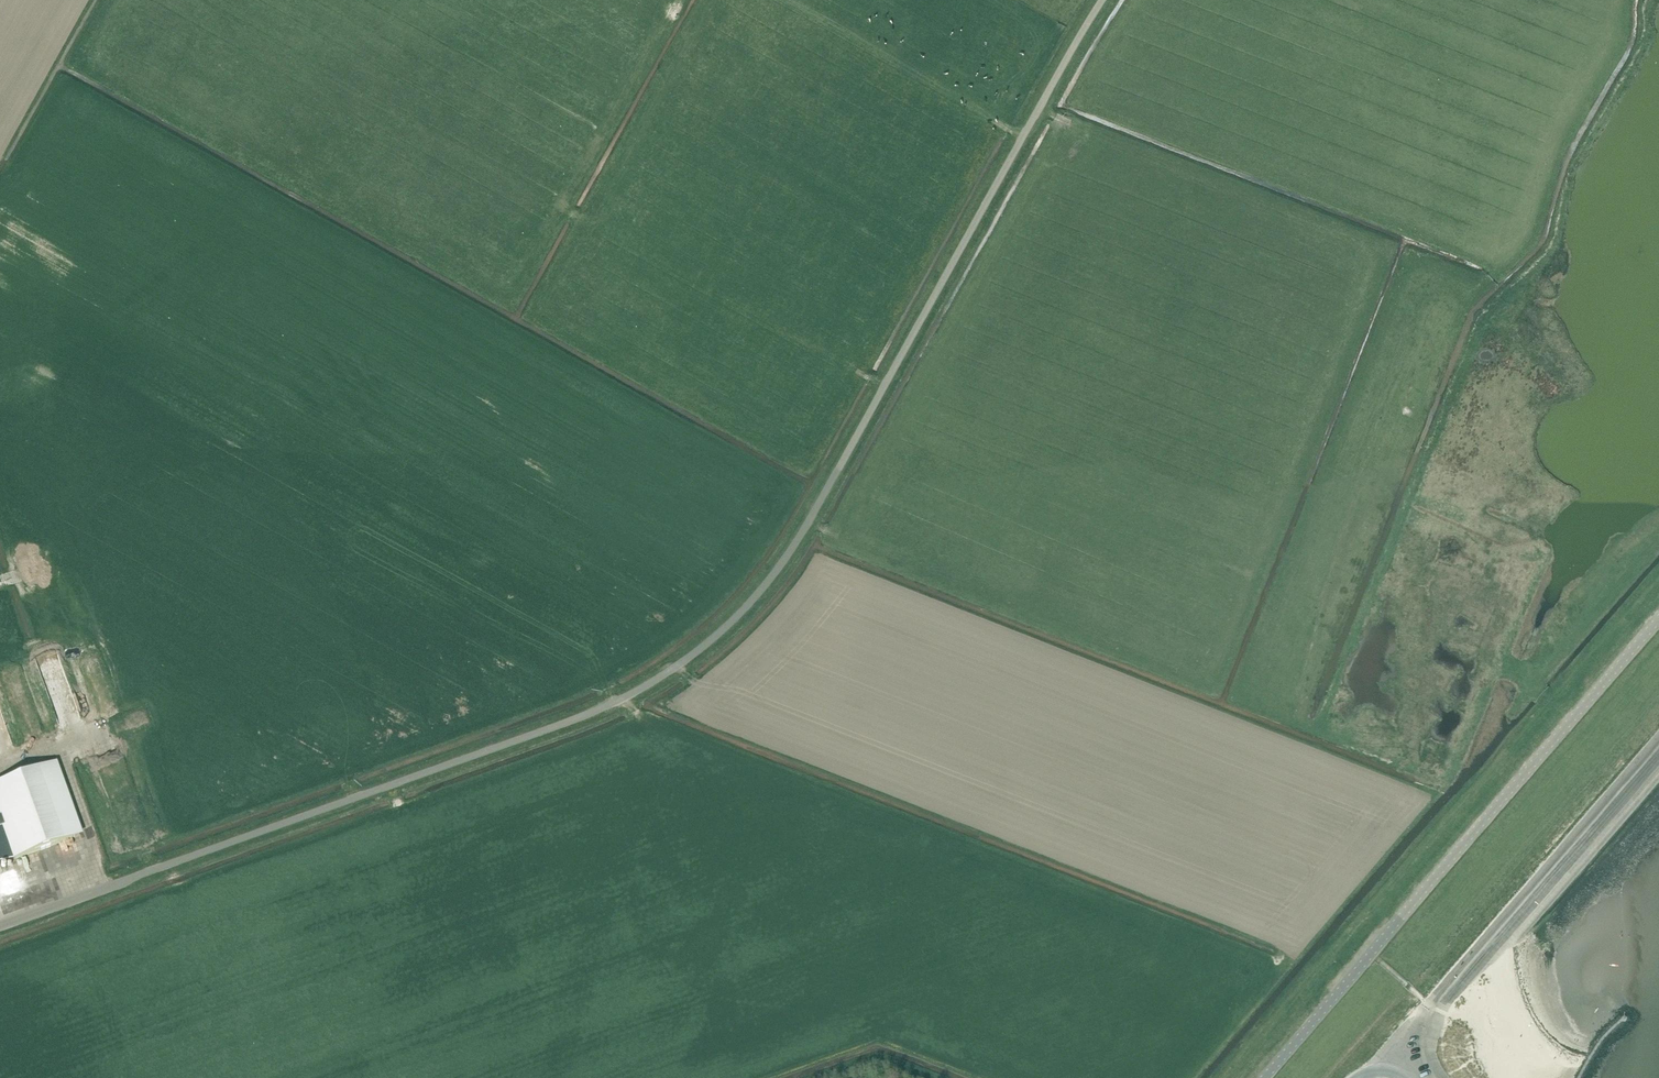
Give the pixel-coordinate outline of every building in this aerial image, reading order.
[(19,857),(83,834),(57,762),(0,783),(0,864),(19,857)]
